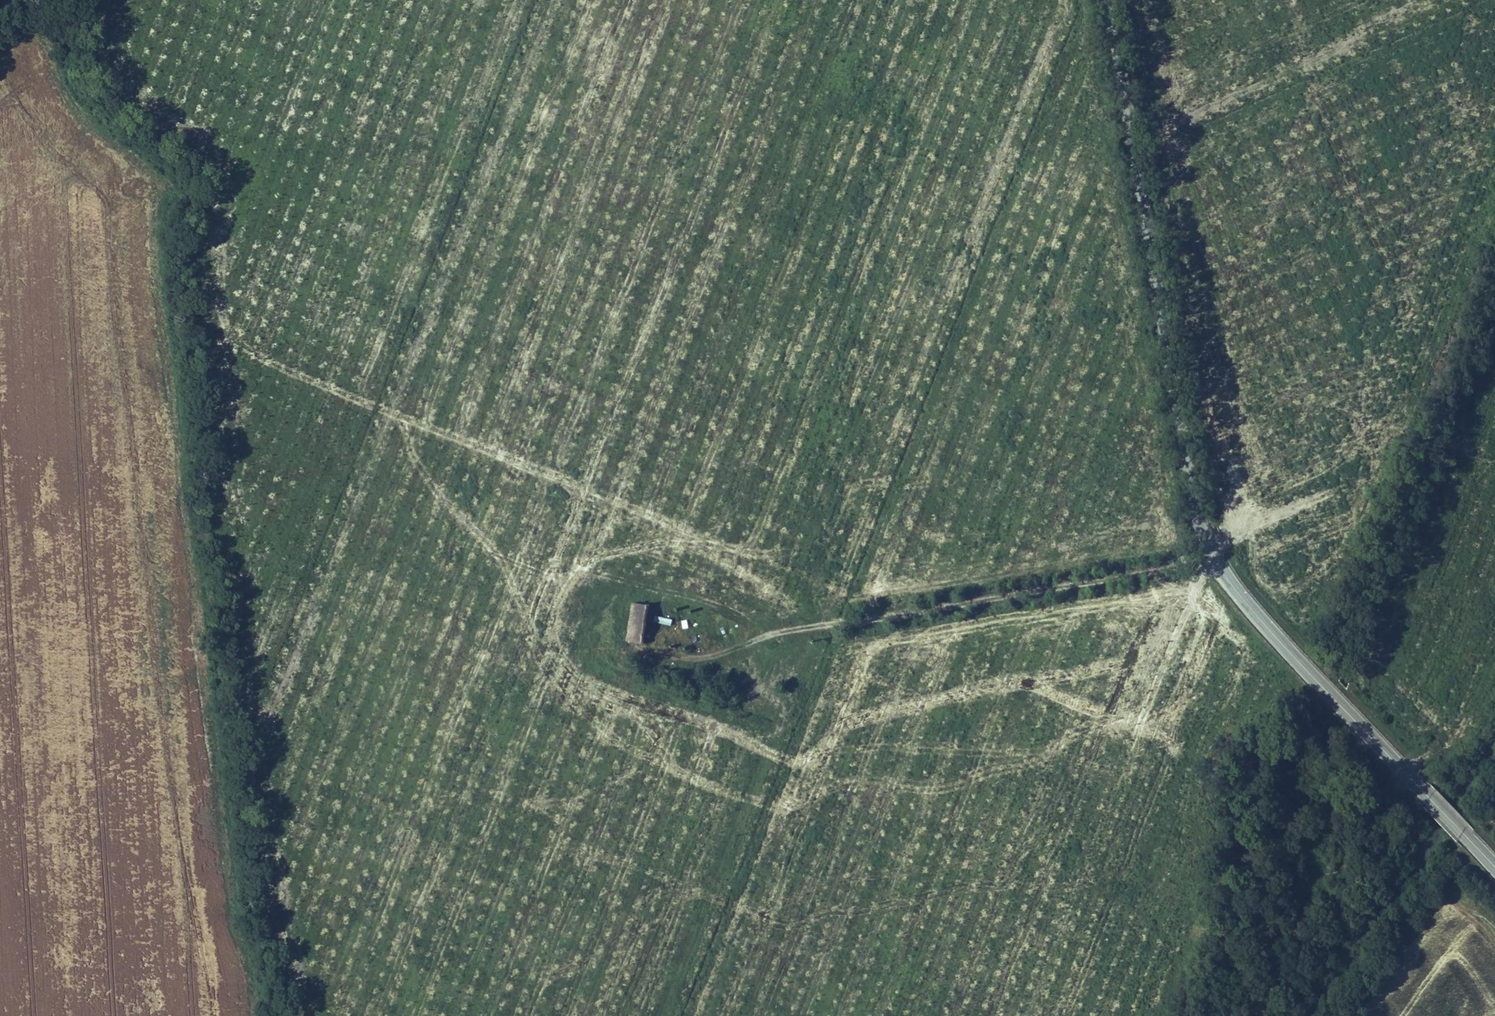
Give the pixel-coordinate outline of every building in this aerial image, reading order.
[(633,605),(628,639),(643,641),(648,607),(633,605)] [(655,615),(653,621),(671,626),(672,619),(655,615)] [(1344,959),(1349,944),(1338,941),(1333,956),(1337,957),(1335,963),(1339,964),(1342,958),(1344,959)]
